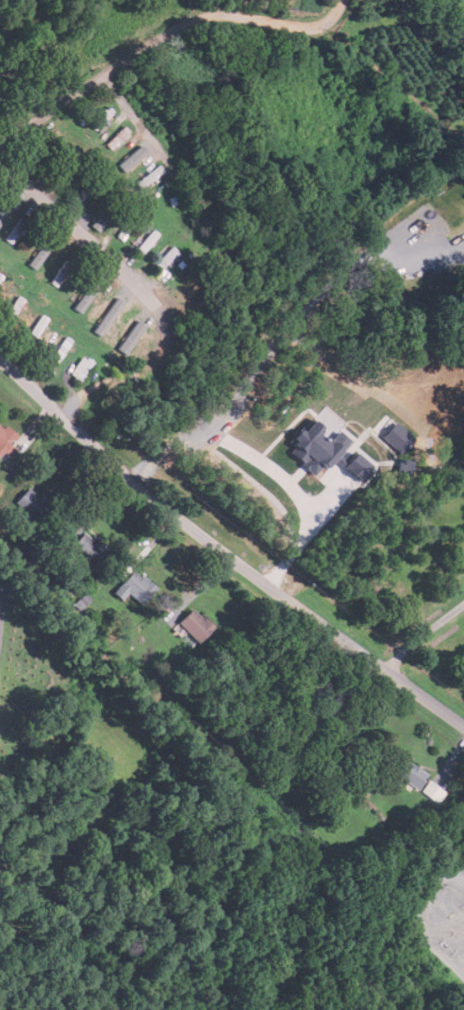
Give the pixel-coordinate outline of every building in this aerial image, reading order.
[(90,125),(96,130),(114,111),(108,106),(90,125)] [(115,152),(134,135),(125,126),(107,143),(115,152)] [(165,171),(160,165),(137,182),(142,188),(165,171)] [(11,243),(16,236),(20,239),(32,222),(22,215),(5,239),(11,243)] [(159,233),(153,229),(137,250),(143,255),(159,233)] [(164,269),(178,251),(171,246),(158,264),(164,269)] [(52,283),(60,287),(72,264),(64,259),(52,283)] [(25,299),(18,295),(8,315),(15,318),(25,299)] [(35,338),(49,319),(43,314),(28,333),(35,338)] [(139,327),(132,322),(123,338),(130,342),(139,327)] [(52,358),(58,362),(73,340),(67,336),(52,358)] [(94,363),(83,355),(70,374),(81,382),(94,363)] [(350,440),(338,431),(330,442),(321,434),(325,429),(311,417),(291,442),(303,451),(296,459),(315,474),(321,467),(325,470),(335,457),(336,457),(350,440)] [(403,454),(415,438),(389,418),(377,434),(403,454)] [(16,438),(5,423),(0,426),(0,464),(17,451),(11,442),(16,438)] [(343,466),(360,483),(373,469),(355,452),(343,466)] [(50,510),(29,487),(15,500),(36,522),(50,510)] [(91,566),(106,549),(84,529),(69,546),(91,566)] [(119,584),(140,604),(155,588),(134,568),(119,584)] [(175,624),(196,645),(212,628),(191,607),(175,624)] [(427,773),(405,758),(394,774),(417,789),(427,773)] [(421,792),(437,804),(446,792),(430,780),(421,792)]
